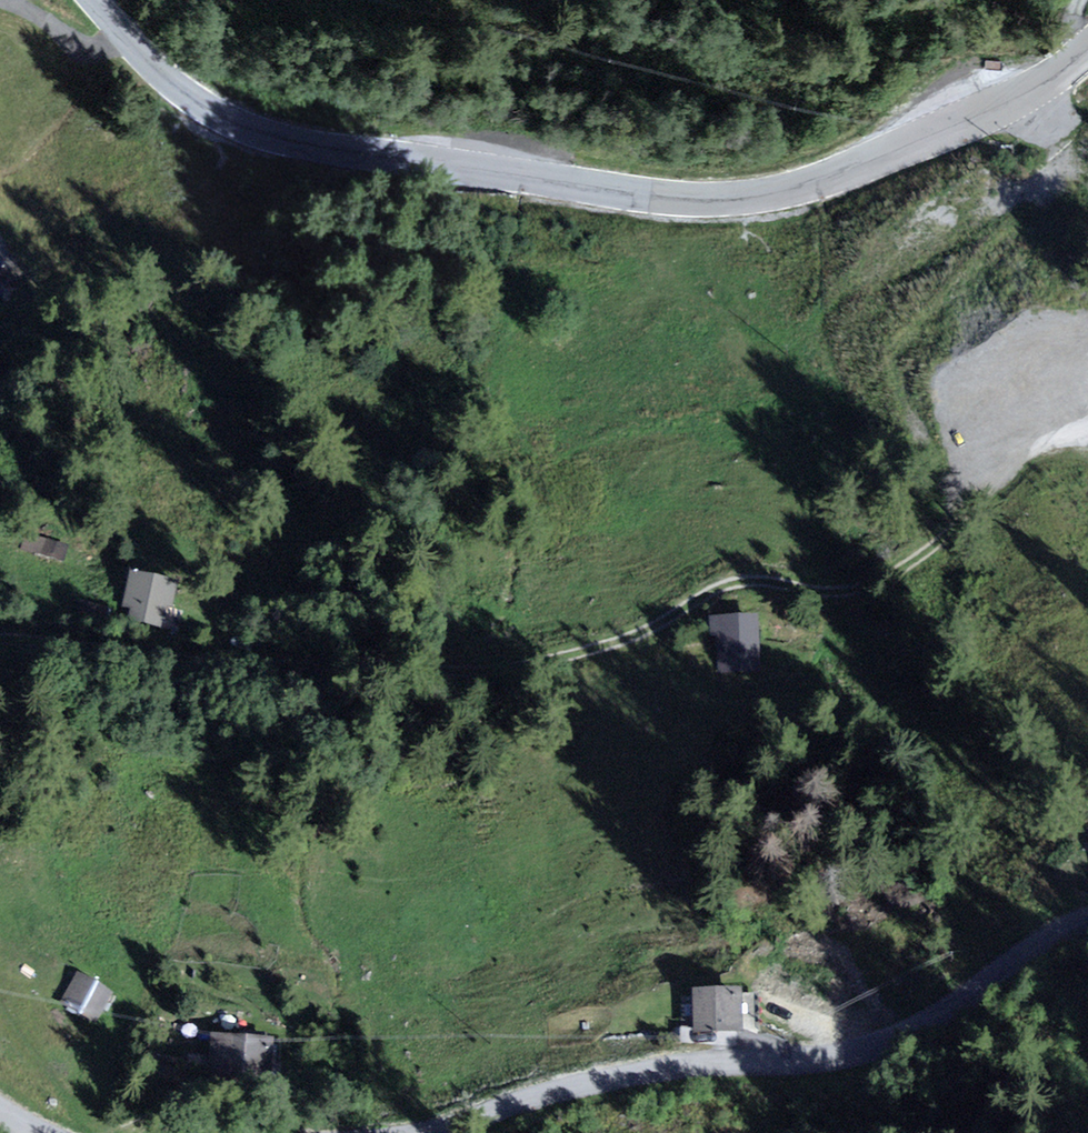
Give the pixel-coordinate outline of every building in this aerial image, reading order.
[(173,580),(134,572),(126,613),(165,620),(173,580)] [(761,621),(710,625),(723,680),(770,679),(761,621)] [(94,1019),(108,990),(77,974),(62,1002),(94,1019)] [(688,999),(692,1038),(739,1035),(733,997),(688,999)] [(269,1037),(213,1035),(212,1075),(268,1077),(269,1037)]
